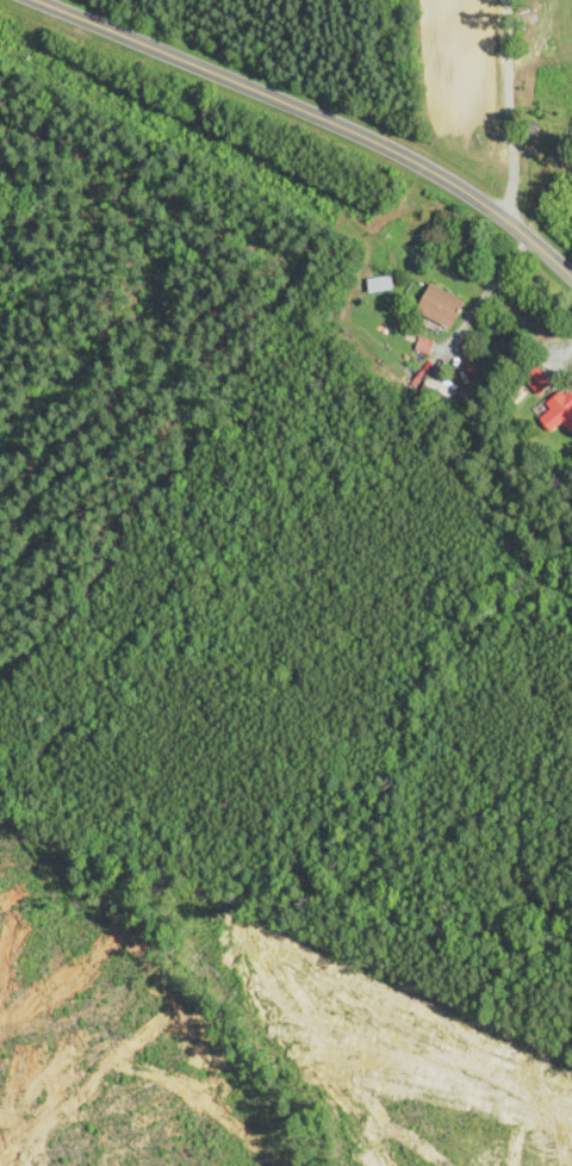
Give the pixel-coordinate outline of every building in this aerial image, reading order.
[(370,292),(394,290),(393,277),(369,279),(370,292)] [(452,329),(465,301),(430,285),(417,313),(452,329)] [(571,432),(571,396),(566,387),(534,410),(551,433),(564,424),(571,433),(571,432)]
